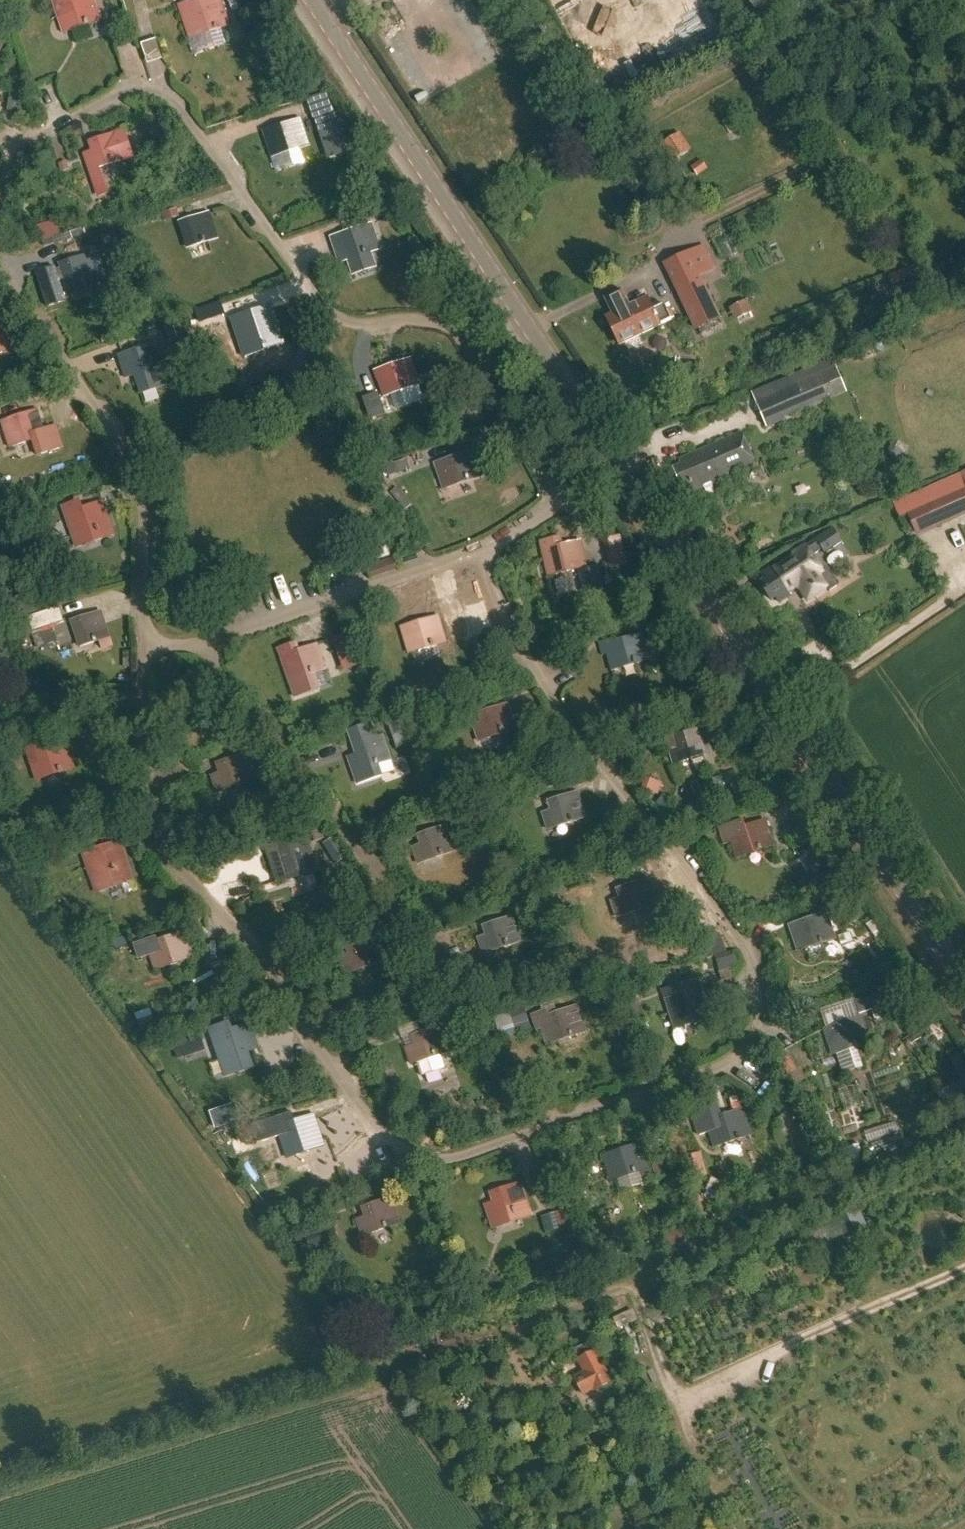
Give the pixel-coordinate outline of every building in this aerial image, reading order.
[(63,34),(101,21),(94,0),(52,0),(63,34)] [(189,41),(231,26),(223,0),(194,0),(177,5),(189,41)] [(236,1),(229,3),(232,13),(239,11),(236,1)] [(155,37),(142,40),(147,59),(160,56),(155,37)] [(335,113),(314,120),(328,160),(348,153),(335,113)] [(270,157),(307,145),(299,118),(269,128),(273,139),(265,141),(270,157)] [(91,152),(83,155),(96,194),(106,191),(99,169),(135,157),(125,130),(88,142),(91,152)] [(150,133),(152,141),(161,138),(158,130),(150,133)] [(680,133),(660,147),(672,164),(692,150),(680,133)] [(66,162),(58,165),(61,173),(69,170),(66,162)] [(701,162),(691,168),(697,178),(707,171),(701,162)] [(160,209),(165,223),(180,218),(175,203),(160,209)] [(186,251),(216,241),(208,216),(178,225),(186,251)] [(57,221),(38,226),(43,242),(62,237),(57,221)] [(338,264),(348,261),(377,252),(369,226),(330,238),(338,264)] [(122,249),(105,255),(108,265),(125,259),(122,249)] [(705,249),(668,267),(699,332),(720,323),(698,277),(715,269),(705,249)] [(59,285),(64,283),(67,292),(96,281),(86,255),(57,266),(61,274),(56,276),(53,267),(30,274),(42,309),(64,301),(59,285)] [(907,268),(888,277),(893,287),(912,278),(907,268)] [(604,301),(611,316),(605,319),(620,351),(677,324),(673,314),(669,316),(666,309),(653,314),(648,303),(630,312),(621,293),(604,301)] [(746,301),(729,309),(735,322),(752,313),(746,301)] [(239,345),(276,333),(268,308),(237,318),(240,327),(234,329),(239,345)] [(178,341),(173,324),(159,328),(164,345),(178,341)] [(125,380),(132,377),(137,393),(169,383),(156,344),(125,355),(117,357),(125,380)] [(298,358),(293,372),(308,378),(313,365),(298,358)] [(381,397),(418,385),(410,360),(382,369),(385,379),(376,382),(381,397)] [(834,361),(753,395),(767,430),(788,421),(787,419),(848,394),(834,361)] [(366,409),(370,420),(386,414),(382,404),(366,409)] [(3,434),(8,450),(45,438),(37,412),(6,421),(0,423),(0,426),(3,434)] [(711,490),(728,483),(727,481),(755,470),(743,439),(680,464),(682,469),(674,472),(681,490),(682,490),(686,500),(704,493),(709,504),(698,509),(704,524),(723,517),(717,501),(715,502),(711,490)] [(475,450),(433,464),(442,491),(484,477),(475,450)] [(390,477),(410,471),(406,459),(393,463),(392,462),(386,464),(390,477)] [(918,537),(964,517),(964,481),(961,473),(901,500),(918,537)] [(95,531),(108,527),(112,525),(104,501),(83,509),(80,500),(61,507),(76,549),(99,542),(96,533),(95,531)] [(539,542),(543,558),(547,575),(584,566),(578,542),(564,545),(562,536),(539,542)] [(808,602),(829,588),(821,576),(824,574),(806,546),(761,576),(765,581),(760,584),(771,601),(776,598),(780,603),(790,596),(789,595),(799,588),(808,602)] [(626,555),(607,559),(610,569),(628,565),(626,555)] [(370,580),(393,578),(392,561),(369,563),(370,580)] [(458,610),(462,623),(476,619),(472,606),(458,610)] [(52,611),(27,619),(32,633),(39,631),(52,627),(63,623),(58,609),(52,611)] [(78,648),(106,638),(96,612),(69,622),(78,648)] [(407,653),(445,641),(437,616),(409,624),(411,633),(402,636),(407,653)] [(647,622),(651,637),(667,633),(663,618),(647,622)] [(39,631),(44,647),(57,642),(52,627),(39,631)] [(346,634),(332,639),(337,651),(350,646),(346,634)] [(603,656),(606,656),(609,669),(647,659),(641,635),(614,642),(613,639),(599,643),(603,656)] [(669,638),(656,642),(659,651),(672,647),(669,638)] [(298,644),(279,650),(295,697),(319,689),(314,673),(325,669),(317,645),(301,651),(298,644)] [(173,683),(185,709),(205,700),(193,674),(173,683)] [(478,740),(515,728),(507,703),(480,712),(483,722),(473,725),(478,740)] [(401,715),(387,720),(392,735),(406,730),(401,715)] [(673,763),(710,752),(703,727),(676,735),(679,743),(668,746),(673,763)] [(353,772),(390,760),(381,733),(352,743),(356,753),(348,755),(353,772)] [(105,739),(97,742),(99,748),(101,754),(109,751),(105,740),(105,739)] [(36,744),(25,748),(35,782),(76,769),(67,741),(38,750),(36,744)] [(265,762),(261,749),(252,752),(256,764),(265,762)] [(215,792),(253,780),(245,755),(216,764),(219,773),(210,776),(215,792)] [(645,778),(642,789),(658,795),(662,783),(645,778)] [(546,829),(582,817),(574,792),(546,801),(548,809),(540,811),(546,829)] [(790,796),(778,800),(781,810),(782,814),(795,810),(793,805),(790,796)] [(723,846),(731,843),(736,858),(773,846),(765,821),(745,827),(743,820),(718,828),(723,846)] [(417,862),(454,850),(445,825),(417,835),(420,845),(412,847),(417,862)] [(322,828),(311,831),(314,842),(326,839),(322,828)] [(335,838),(324,845),(336,866),(347,859),(335,838)] [(85,861),(90,877),(95,894),(132,883),(119,841),(90,850),(93,858),(85,861)] [(280,882),(318,869),(310,844),(280,854),(283,863),(275,865),(280,882)] [(616,916),(653,904),(644,877),(615,887),(619,898),(611,900),(616,916)] [(516,888),(512,901),(525,905),(529,892),(516,888)] [(797,951),(836,938),(828,913),(798,922),(800,931),(792,934),(797,951)] [(481,954),(519,942),(510,917),(482,926),(485,934),(476,937),(481,954)] [(139,960),(150,957),(155,972),(195,959),(186,931),(157,941),(156,937),(133,944),(139,960)] [(345,973),(382,960),(374,934),(346,943),(350,953),(340,956),(345,973)] [(125,937),(112,942),(115,951),(128,946),(125,937)] [(669,1015),(709,1003),(701,977),(671,987),(674,996),(664,999),(669,1015)] [(886,992),(855,1002),(859,1015),(872,1011),(875,1020),(883,1018),(880,1007),(890,1004),(891,1008),(906,1003),(900,983),(884,988),(886,992)] [(524,1006),(508,1010),(513,1027),(529,1023),(524,1006)] [(578,1007),(549,1016),(548,1009),(531,1015),(535,1030),(543,1028),(548,1044),(586,1032),(578,1007)] [(468,1029),(476,1027),(472,1014),(464,1017),(468,1029)] [(833,1054),(871,1041),(862,1015),(831,1025),(828,1038),(833,1054)] [(138,1022),(141,1032),(157,1027),(153,1017),(138,1022)] [(220,1061),(257,1048),(248,1022),(218,1032),(221,1041),(214,1044),(220,1061)] [(410,1063),(448,1051),(439,1024),(410,1033),(413,1045),(405,1047),(410,1063)] [(907,1038),(911,1043),(921,1037),(917,1031),(907,1038)] [(475,1033),(462,1037),(465,1047),(478,1043),(475,1033)] [(200,1034),(179,1041),(185,1058),(193,1056),(191,1050),(204,1045),(200,1034)] [(743,1107),(721,1115),(718,1104),(691,1113),(698,1134),(711,1129),(717,1147),(753,1135),(743,1107)] [(285,1152),(322,1139),(313,1113),(284,1122),(287,1131),(279,1134),(285,1152)] [(251,1140),(246,1127),(236,1130),(241,1143),(251,1140)] [(603,1154),(606,1162),(612,1180),(649,1168),(640,1142),(603,1154)] [(485,1201),(490,1218),(494,1230),(532,1217),(520,1181),(491,1191),(494,1199),(485,1201)] [(362,1236),(399,1223),(390,1197),(361,1207),(364,1215),(355,1218),(362,1236)] [(868,1226),(858,1205),(845,1211),(855,1232),(868,1226)] [(541,1217),(546,1233),(558,1229),(553,1213),(541,1217)] [(817,1224),(805,1229),(815,1250),(826,1245),(817,1224)] [(310,1251),(325,1246),(320,1231),(305,1236),(310,1251)] [(610,1381),(596,1353),(582,1360),(589,1374),(578,1379),(585,1394),(610,1381)]
